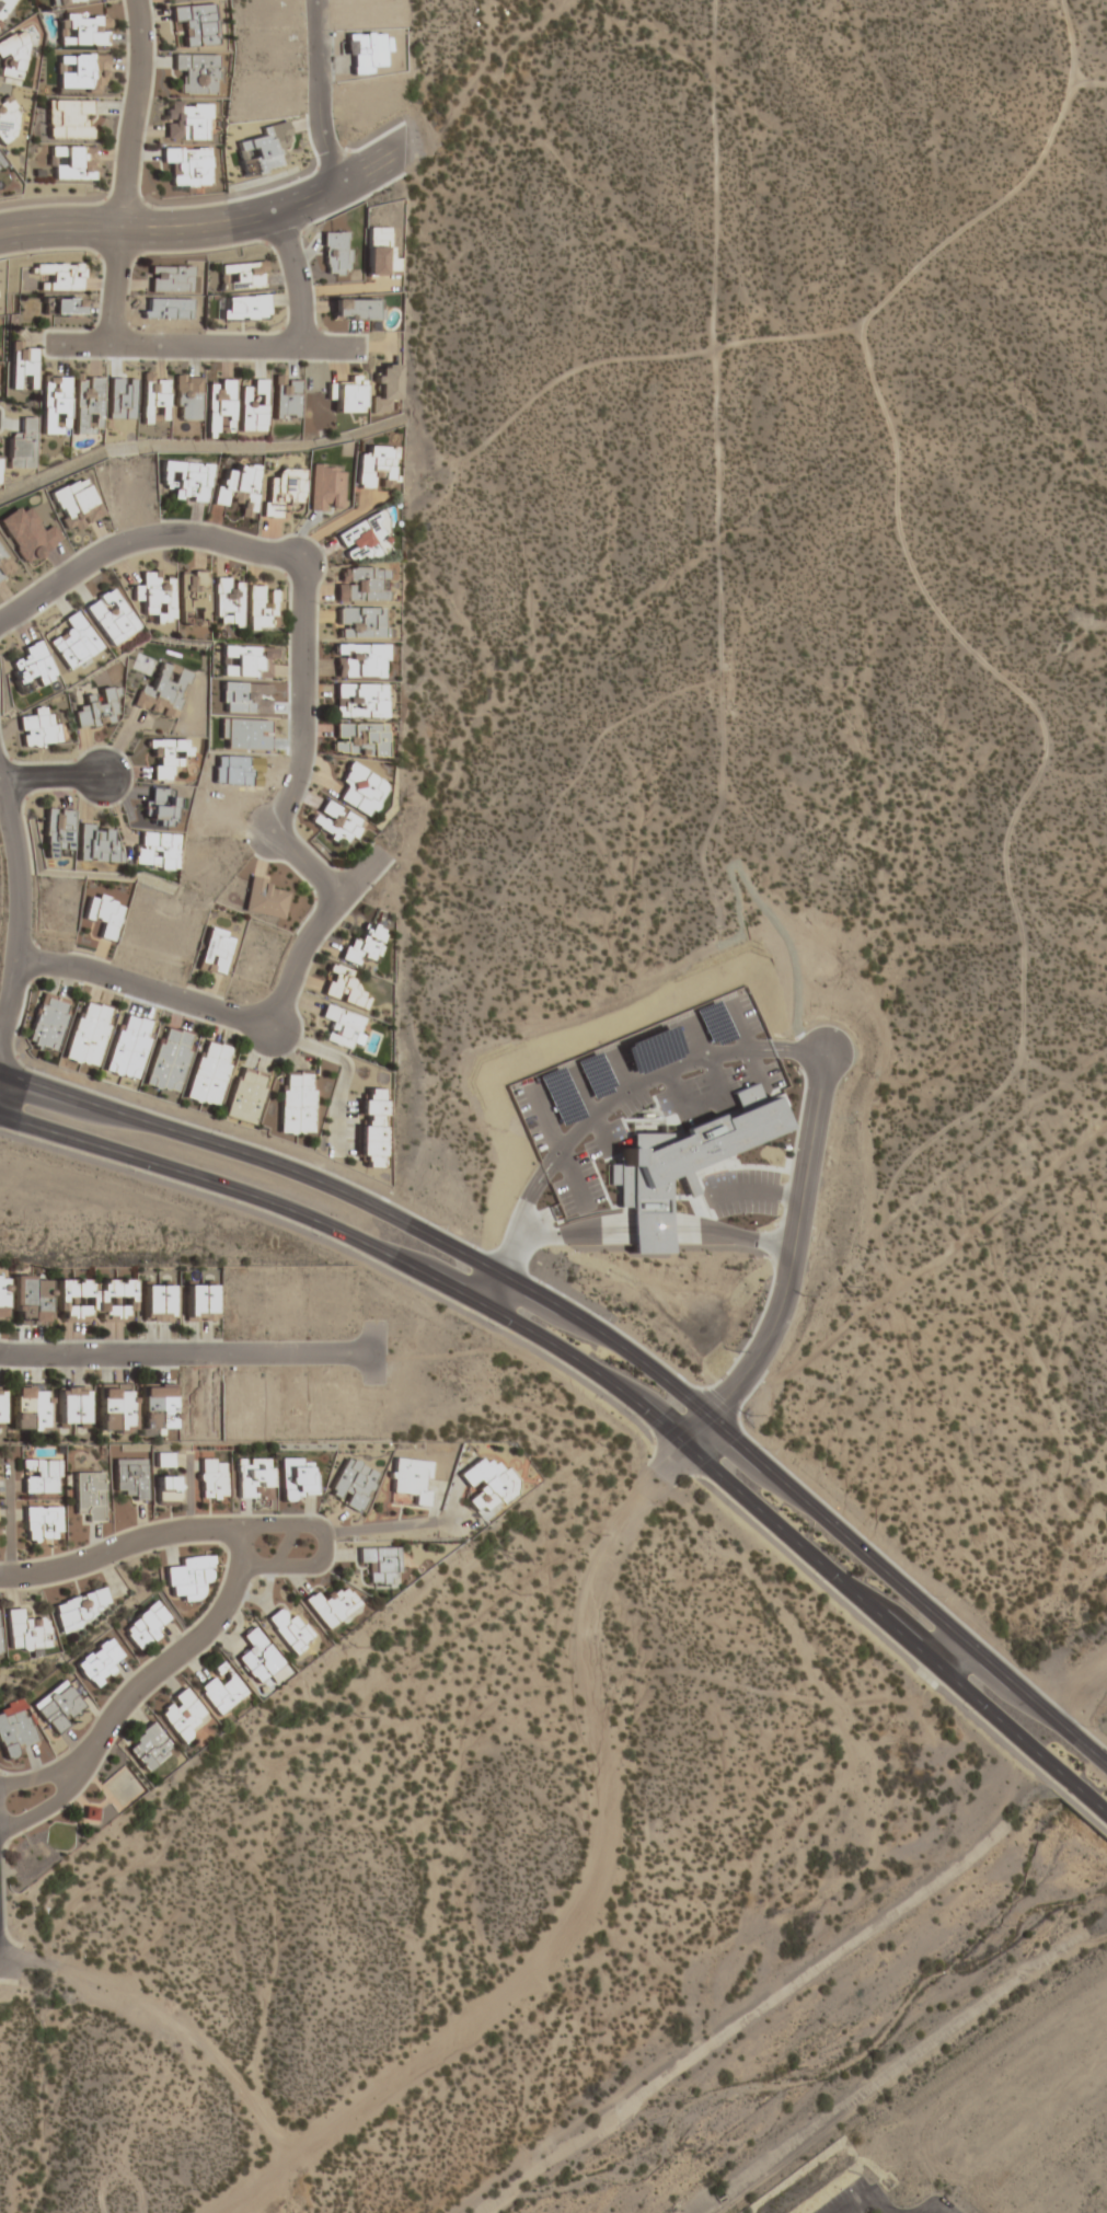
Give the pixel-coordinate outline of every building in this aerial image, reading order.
[(16,0),(0,0),(0,23),(16,0)] [(172,6),(173,26),(183,25),(184,47),(218,46),(215,4),(172,6)] [(58,15),(58,45),(108,45),(108,15),(58,15)] [(21,74),(18,68),(33,62),(20,32),(0,40),(0,58),(7,55),(11,64),(0,69),(0,76),(3,82),(21,74)] [(58,89),(96,89),(96,77),(106,77),(106,55),(58,55),(58,89)] [(217,55),(173,55),(173,69),(182,69),(182,94),(217,94),(217,55)] [(25,129),(5,100),(0,103),(0,146),(25,129)] [(47,140),(90,140),(90,101),(47,101),(47,140)] [(211,103),(165,102),(165,140),(210,140),(211,103)] [(49,180),(98,180),(98,147),(49,147),(49,180)] [(210,187),(211,148),(163,148),(163,168),(173,168),(172,187),(210,187)] [(366,276),(399,276),(399,258),(389,258),(389,228),(366,228),(366,276)] [(350,233),(323,233),(323,276),(349,276),(350,233)] [(80,292),(80,264),(33,264),(33,274),(45,274),(45,292),(80,292)] [(219,265),(219,290),(264,289),(264,265),(219,265)] [(191,294),(191,268),(149,268),(149,294),(191,294)] [(218,321),(267,321),(267,298),(218,298),(218,321)] [(80,299),(43,299),(43,315),(80,315),(80,299)] [(332,321),(379,321),(379,300),(332,300),(332,321)] [(35,390),(35,348),(9,348),(9,390),(35,390)] [(68,377),(41,377),(41,435),(68,435),(68,377)] [(102,378),(74,378),(74,436),(102,436),(102,378)] [(200,422),(200,378),(174,378),(174,422),(200,422)] [(142,424),(168,424),(168,379),(142,379),(142,424)] [(299,421),(299,380),(273,380),(273,421),(299,421)] [(363,381),(326,381),(326,401),(335,401),(335,414),(363,414),(363,381)] [(218,440),(218,434),(233,434),(233,382),(206,382),(206,440),(218,440)] [(266,432),(266,384),(239,384),(239,432),(266,432)] [(394,447),(365,446),(365,455),(356,455),(355,488),(371,489),(371,480),(393,481),(394,447)] [(208,465),(159,460),(156,486),(169,487),(168,501),(204,504),(208,465)] [(258,467),(232,464),(231,472),(216,470),(212,505),(240,507),(239,519),(252,520),(258,467)] [(304,470),(276,469),(276,479),(264,478),(263,519),(281,519),(281,504),(303,505),(304,470)] [(82,477),(47,492),(66,534),(101,519),(82,477)] [(25,567),(64,542),(53,525),(42,531),(28,509),(20,514),(15,507),(0,517),(0,527),(25,567)] [(334,534),(350,567),(389,548),(384,537),(391,534),(381,512),(334,534)] [(12,574),(0,553),(0,581),(12,574)] [(337,603),(386,603),(385,568),(336,568),(337,603)] [(178,621),(207,621),(207,571),(178,571),(178,621)] [(151,623),(172,623),(172,580),(159,580),(159,572),(141,572),(141,585),(131,585),(132,601),(141,601),(141,614),(151,614),(151,623)] [(213,627),(242,627),(242,578),(213,578),(213,627)] [(248,631),(275,631),(275,588),(248,588),(248,631)] [(108,647),(137,629),(112,589),(83,607),(108,647)] [(384,608),(336,608),(336,640),(384,640),(384,608)] [(100,652),(78,610),(61,619),(67,631),(48,641),(63,671),(100,652)] [(19,696),(55,680),(38,641),(18,649),(22,659),(7,666),(19,696)] [(385,644),(335,644),(335,680),(385,680),(385,644)] [(221,676),(273,678),(274,648),(222,646),(221,676)] [(175,721),(190,672),(160,663),(152,688),(139,685),(132,707),(175,721)] [(385,720),(385,684),(332,684),(332,720),(385,720)] [(113,687),(98,690),(99,695),(84,698),(86,706),(72,709),(77,731),(121,723),(113,687)] [(19,712),(20,747),(59,745),(58,716),(46,717),(46,712),(19,712)] [(385,756),(385,724),(333,724),(332,756),(385,756)] [(190,741),(150,739),(149,758),(152,759),(152,781),(175,782),(175,768),(189,769),(190,741)] [(339,784),(345,786),(337,804),(370,818),(386,781),(348,764),(339,784)] [(170,827),(175,791),(150,788),(145,824),(170,827)] [(307,821),(342,850),(361,827),(327,798),(307,821)] [(55,850),(70,851),(71,810),(43,809),(41,858),(55,859),(55,850)] [(76,862),(118,863),(118,841),(109,841),(110,827),(77,826),(76,862)] [(177,836),(136,831),(131,865),(172,871),(177,836)] [(270,881),(250,877),(243,911),(281,918),(286,895),(268,891),(270,881)] [(124,904),(90,894),(82,919),(103,925),(99,938),(112,942),(124,904)] [(360,957),(374,960),(383,928),(364,923),(359,944),(345,940),(340,960),(358,965),(360,957)] [(221,976),(233,936),(208,929),(197,969),(221,976)] [(349,985),(353,972),(330,965),(319,995),(365,1010),(371,993),(349,985)] [(71,1002),(42,993),(26,1044),(55,1053),(71,1002)] [(95,1069),(113,1010),(81,1000),(63,1059),(95,1069)] [(364,1018),(325,1005),(321,1018),(330,1021),(324,1041),(352,1051),(364,1018)] [(184,1098),(216,1108),(234,1049),(202,1039),(184,1098)] [(253,1126),(269,1077),(238,1067),(223,1116),(253,1126)] [(312,1135),(314,1073),(280,1072),(279,1134),(312,1135)] [(360,1100),(358,1167),(383,1168),(385,1090),(367,1089),(367,1101),(360,1100)] [(627,1266),(668,1266),(667,1234),(667,1195),(786,1145),(772,1111),(716,1136),(713,1128),(679,1142),(681,1151),(636,1168),(620,1168),(619,1218),(626,1218),(627,1235),(627,1266)] [(12,1325),(47,1325),(48,1278),(12,1278),(12,1325)] [(131,1280),(54,1280),(54,1321),(131,1322),(131,1280)] [(171,1286),(140,1286),(140,1321),(171,1321),(171,1286)] [(185,1321),(212,1321),(212,1286),(185,1286),(185,1321)] [(96,1385),(96,1433),(132,1433),(132,1385),(96,1385)] [(173,1385),(139,1385),(139,1437),(163,1437),(163,1430),(173,1430),(173,1385)] [(47,1434),(47,1386),(12,1386),(12,1434),(47,1434)] [(86,1387),(55,1387),(55,1426),(86,1426),(86,1387)] [(156,1468),(173,1468),(173,1453),(156,1453),(156,1468)] [(378,1473),(346,1457),(327,1498),(359,1513),(378,1473)] [(480,1462),(484,1459),(488,1464),(491,1462),(497,1469),(501,1466),(511,1479),(509,1492),(496,1503),(493,1499),(480,1510),(475,1505),(470,1509),(462,1499),(474,1489),(473,1488),(478,1484),(477,1483),(478,1483),(474,1477),(464,1485),(456,1474),(475,1457),(480,1462)] [(237,1500),(271,1500),(271,1459),(237,1459),(237,1500)] [(281,1459),(281,1502),(300,1502),(300,1494),(316,1494),(316,1459),(281,1459)] [(428,1508),(431,1461),(393,1459),(391,1494),(413,1495),(412,1507),(428,1508)] [(61,1460),(22,1460),(22,1494),(61,1494),(61,1460)] [(147,1460),(114,1460),(114,1492),(123,1492),(123,1501),(147,1501),(147,1460)] [(199,1460),(199,1502),(226,1502),(226,1460),(199,1460)] [(103,1524),(103,1473),(74,1473),(74,1513),(84,1513),(84,1524),(103,1524)] [(178,1477),(156,1477),(156,1504),(178,1504),(178,1477)] [(60,1507),(24,1507),(24,1543),(60,1543),(60,1507)] [(390,1575),(399,1575),(399,1548),(358,1548),(358,1563),(368,1563),(368,1584),(390,1584),(390,1575)] [(177,1558),(177,1570),(166,1570),(166,1595),(180,1595),(180,1602),(202,1601),(202,1581),(212,1581),(212,1557),(177,1558)] [(326,1631),(360,1606),(344,1585),(323,1600),(317,1591),(304,1601),(326,1631)] [(91,1626),(88,1614),(110,1608),(105,1589),(51,1604),(59,1634),(91,1626)] [(172,1624),(157,1602),(119,1628),(135,1650),(172,1624)] [(285,1604),(265,1621),(294,1656),(313,1640),(285,1604)] [(8,1653),(50,1649),(47,1617),(25,1620),(24,1608),(4,1610),(8,1653)] [(235,1657),(256,1687),(283,1667),(254,1626),(238,1638),(246,1649),(235,1657)] [(116,1671),(112,1666),(123,1657),(107,1638),(72,1667),(92,1691),(116,1671)] [(247,1695),(231,1675),(220,1683),(215,1675),(196,1689),(217,1717),(247,1695)] [(29,1705),(51,1735),(85,1710),(63,1681),(29,1705)] [(209,1719),(183,1688),(154,1712),(180,1743),(209,1719)] [(2,1758),(37,1746),(20,1699),(0,1706),(0,1753),(2,1758)] [(174,1750),(150,1723),(122,1748),(145,1775),(174,1750)]
